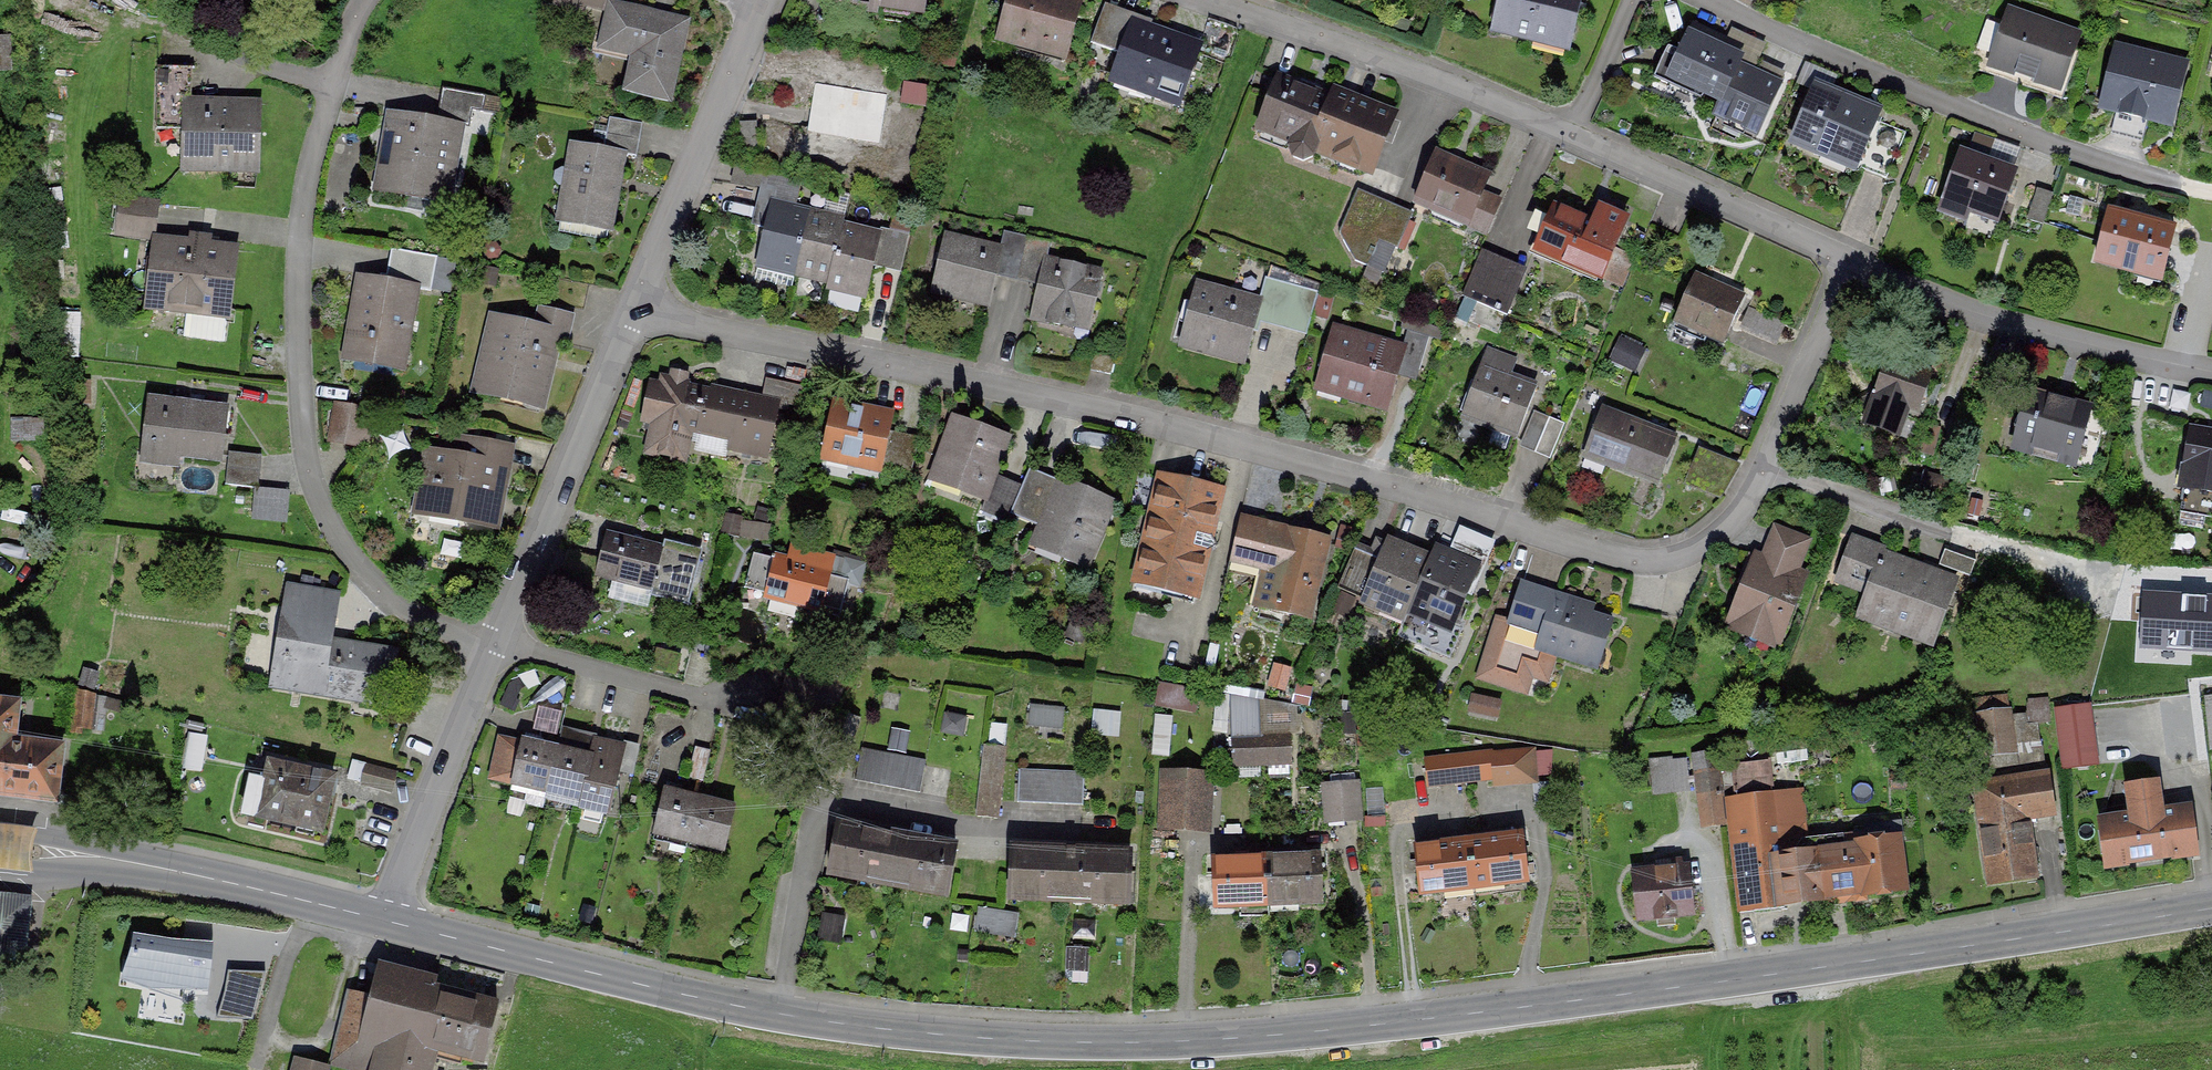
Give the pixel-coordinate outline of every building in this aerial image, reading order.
[(849,7),(878,11),(880,0),(850,0),(849,7)] [(999,40),(1065,58),(1079,7),(1054,0),(1010,0),(999,40)] [(1494,31),(1569,50),(1582,0),(1502,0),(1494,31)] [(634,90),(669,98),(687,23),(612,5),(602,48),(642,57),(634,90)] [(1121,53),(1132,21),(1103,11),(1092,43),(1121,53)] [(2076,36),(2011,13),(1993,65),(2027,77),(2058,88),(2076,36)] [(1151,27),(1132,21),(1121,53),(1111,83),(1179,107),(1199,51),(1149,33),(1151,27)] [(1722,50),(1689,34),(1681,49),(1670,44),(1655,75),(1669,81),(1672,74),(1722,98),(1715,113),(1757,134),(1780,86),(1752,73),(1738,66),(1741,59),(1722,50)] [(1738,66),(1752,73),(1763,51),(1729,35),(1722,50),(1741,59),(1738,66)] [(12,70),(11,38),(0,38),(0,70),(12,70)] [(2183,67),(2118,50),(2104,106),(2169,122),(2183,67)] [(2027,77),(1993,65),(1990,73),(2024,85),(2027,77)] [(185,103),(191,103),(192,68),(159,67),(158,116),(185,116),(185,103)] [(1370,172),(1393,115),(1357,101),(1354,109),(1317,94),(1318,92),(1300,85),(1299,87),(1278,78),(1257,128),(1292,142),(1289,149),(1293,156),(1304,161),(1314,158),(1317,151),(1370,172)] [(887,94),(814,84),(807,132),(880,143),(887,94)] [(443,88),(440,105),(473,111),(484,113),(487,96),(443,88)] [(1875,121),(1877,115),(1816,89),(1794,141),(1854,166),(1874,120),(1875,121)] [(183,169),(258,172),(260,105),(191,103),(185,103),(185,116),(183,169)] [(437,121),(462,125),(470,127),(473,111),(440,105),(437,121)] [(437,121),(390,113),(377,189),(449,202),(462,125),(437,121)] [(604,151),(624,154),(638,156),(643,124),(610,118),(604,151)] [(1885,180),(1906,134),(1875,121),(1874,120),(1854,166),(1885,180)] [(611,223),(624,154),(604,151),(574,145),(561,214),(611,223)] [(1489,177),(1437,154),(1415,202),(1468,225),(1482,193),(1489,177)] [(2016,175),(1961,154),(1940,211),(1967,221),(1972,208),(2000,218),(2016,175)] [(1377,241),(1393,204),(1357,189),(1341,226),(1377,241)] [(766,190),(763,205),(795,213),(799,198),(766,190)] [(2037,190),(2027,219),(2043,225),(2053,195),(2037,190)] [(1486,234),(1501,202),(1482,193),(1468,225),(1486,234)] [(158,204),(121,200),(118,232),(154,237),(158,204)] [(1412,212),(1393,204),(1377,241),(1397,249),(1412,212)] [(795,213),(763,205),(757,227),(766,229),(757,267),(794,275),(808,216),(795,213)] [(1564,263),(1601,279),(1603,276),(1615,248),(1627,220),(1601,208),(1594,224),(1555,208),(1536,251),(1539,253),(1543,244),(1567,255),(1564,263)] [(2175,230),(2109,213),(2096,261),(2162,278),(2175,230)] [(844,224),(808,216),(794,275),(829,284),(842,230),(843,230),(844,224)] [(843,230),(842,230),(829,284),(828,290),(865,298),(879,238),(843,230)] [(910,235),(892,231),(884,263),(902,267),(910,235)] [(1028,238),(1005,232),(1000,250),(1002,250),(999,265),(1020,270),(1028,238)] [(933,291),(989,304),(999,265),(1002,250),(1000,250),(946,237),(933,291)] [(1051,243),(1028,238),(1020,270),(1041,275),(1045,260),(1047,261),(1051,243)] [(192,245),(161,242),(153,307),(228,317),(236,251),(209,248),(209,246),(192,244),(192,245)] [(1624,284),(1635,257),(1615,248),(1603,276),(1624,284)] [(391,283),(417,287),(417,289),(431,291),(437,257),(396,250),(391,283)] [(1496,311),(1515,268),(1481,253),(1462,296),(1496,311)] [(1032,314),(1090,327),(1102,273),(1047,261),(1045,260),(1041,275),(1032,314)] [(1745,295),(1697,274),(1675,324),(1677,325),(1678,321),(1708,334),(1706,337),(1724,345),(1745,295)] [(391,283),(360,277),(346,359),(402,369),(417,289),(417,287),(391,283)] [(1308,333),(1319,294),(1266,279),(1260,301),(1261,302),(1256,319),(1308,333)] [(1260,301),(1197,284),(1180,345),(1244,362),(1256,319),(1261,302),(1260,301)] [(536,325),(533,337),(558,343),(566,345),(573,316),(540,308),(536,325)] [(497,346),(486,394),(543,407),(558,343),(533,337),(536,325),(493,315),(486,343),(497,346)] [(1402,348),(1334,329),(1320,378),(1345,385),(1343,395),(1388,408),(1400,364),(1404,349),(1402,348)] [(1430,338),(1408,331),(1402,348),(1404,349),(1400,364),(1420,370),(1430,338)] [(1933,370),(1889,355),(1863,431),(1901,443),(1912,409),(1927,414),(1933,394),(1926,392),(1933,370)] [(1461,419),(1517,440),(1536,389),(1503,377),(1505,372),(1482,363),(1461,419)] [(662,387),(654,386),(646,419),(654,421),(647,452),(679,458),(685,429),(730,439),(728,448),(767,457),(779,402),(761,398),(740,394),(739,398),(686,387),(687,382),(664,377),(662,387)] [(804,387),(766,378),(761,398),(779,402),(800,407),(804,387)] [(2029,394),(2016,443),(2075,459),(2088,410),(2029,394)] [(226,409),(151,400),(145,450),(220,459),(226,409)] [(855,406),(835,402),(822,458),(881,471),(893,417),(854,408),(855,406)] [(337,403),(330,438),(361,444),(368,409),(337,403)] [(1676,438),(1603,410),(1589,445),(1610,453),(1606,465),(1658,484),(1676,438)] [(2088,410),(2075,459),(2094,464),(2107,415),(2088,410)] [(1535,411),(1522,441),(1552,454),(1565,424),(1535,411)] [(7,416),(7,443),(35,443),(35,434),(42,434),(42,415),(7,416)] [(994,477),(1008,440),(954,419),(932,477),(986,498),(994,477)] [(2191,430),(2184,469),(2188,469),(2181,511),(2211,516),(2211,433),(2191,430)] [(919,441),(899,437),(891,473),(912,477),(919,441)] [(465,459),(464,461),(507,468),(510,448),(468,441),(465,459)] [(229,453),(226,486),(260,489),(263,456),(229,453)] [(433,486),(430,507),(461,512),(460,520),(491,525),(496,497),(502,498),(507,468),(464,461),(465,459),(427,453),(422,484),(433,486)] [(1047,517),(1061,484),(1030,470),(1021,491),(1015,504),(1047,517)] [(1925,473),(1919,493),(1951,502),(1956,482),(1925,473)] [(1021,491),(994,477),(986,498),(981,510),(1008,521),(1015,504),(1021,491)] [(1210,537),(1221,492),(1160,477),(1136,581),(1196,595),(1207,550),(1216,545),(1210,537)] [(1085,568),(1113,502),(1063,480),(1061,484),(1047,517),(1034,546),(1085,568)] [(1249,565),(1260,522),(1241,517),(1230,560),(1249,565)] [(1310,619),(1329,539),(1260,522),(1249,565),(1292,575),(1290,579),(1287,578),(1279,612),(1310,619)] [(1765,559),(1796,571),(1808,542),(1777,529),(1765,559)] [(701,557),(606,533),(596,575),(670,593),(668,600),(689,605),(701,557)] [(1871,581),(1881,554),(1884,555),(1885,551),(1853,539),(1841,570),(1871,581)] [(1429,562),(1386,543),(1362,599),(1405,617),(1429,562)] [(831,579),(837,557),(792,546),(789,559),(775,556),(773,563),(765,595),(764,597),(822,612),(831,579)] [(1433,552),(1429,562),(1405,617),(1397,636),(1450,658),(1463,629),(1454,625),(1477,570),(1433,552)] [(1971,577),(1976,564),(1944,552),(1939,565),(1971,577)] [(1884,555),(1881,554),(1871,581),(1858,617),(1935,645),(1958,583),(1884,555)] [(773,563),(753,558),(745,589),(765,595),(773,563)] [(1761,623),(1785,632),(1807,575),(1796,571),(1765,559),(1762,558),(1753,583),(1743,586),(1731,615),(1734,623),(1752,631),(1761,623)] [(822,612),(841,617),(850,584),(831,579),(822,612)] [(1557,595),(1523,584),(1507,632),(1498,629),(1484,675),(1524,688),(1530,671),(1544,675),(1552,653),(1596,668),(1611,621),(1555,603),(1557,595)] [(282,619),(333,628),(338,594),(288,586),(282,619)] [(1339,592),(1331,609),(1346,617),(1355,599),(1339,592)] [(2145,593),(2143,650),(2211,653),(2211,596),(2145,593)] [(330,640),(333,628),(282,619),(270,687),(387,708),(397,653),(330,640)] [(101,674),(84,669),(80,686),(96,691),(101,674)] [(1160,680),(1157,703),(1195,709),(1199,686),(1160,680)] [(97,694),(77,692),(72,730),(93,733),(97,694)] [(1501,702),(1474,695),(1470,712),(1497,719),(1501,702)] [(57,804),(63,746),(16,740),(20,703),(0,701),(0,797),(57,804)] [(1030,724),(1066,725),(1066,704),(1030,703),(1030,724)] [(1120,732),(1122,708),(1095,706),(1093,730),(1120,732)] [(2096,766),(2090,706),(2056,710),(2060,748),(2062,747),(2064,769),(2096,766)] [(555,732),(562,714),(546,708),(539,725),(555,732)] [(1981,759),(2015,755),(2010,715),(1975,720),(1981,759)] [(908,750),(911,728),(891,725),(888,748),(908,750)] [(207,736),(188,733),(182,770),(202,773),(207,736)] [(1291,736),(1261,737),(1262,764),(1292,763),(1291,736)] [(1262,764),(1261,737),(1234,738),(1235,765),(1262,764)] [(512,786),(548,794),(559,748),(522,739),(512,786)] [(581,806),(610,813),(625,747),(593,740),(589,755),(559,748),(548,794),(582,802),(581,806)] [(1007,748),(986,746),(979,816),(999,819),(1007,748)] [(712,751),(696,747),(688,777),(689,777),(703,780),(704,781),(712,751)] [(926,762),(863,750),(857,781),(920,793),(926,762)] [(1492,754),(1459,757),(1461,779),(1494,776),(1492,756),(1492,754)] [(1513,755),(1492,756),(1494,776),(1495,785),(1516,783),(1513,755)] [(1459,757),(1425,761),(1428,783),(1461,779),(1459,757)] [(1672,759),(1647,762),(1652,800),(1690,795),(1685,760),(1673,762),(1672,759)] [(1737,801),(1773,797),(1769,760),(1733,764),(1737,801)] [(274,783),(252,778),(243,814),(321,832),(334,776),(278,763),(274,783)] [(366,765),(362,783),(393,791),(398,773),(366,765)] [(1975,786),(1982,831),(2028,824),(2027,818),(2055,813),(2049,774),(2027,777),(2026,768),(2005,771),(2006,781),(1975,786)] [(1085,773),(1020,770),(1019,803),(1084,806),(1085,773)] [(1210,776),(1165,774),(1163,825),(1208,827),(1210,776)] [(1720,774),(1696,776),(1702,827),(1726,825),(1720,774)] [(703,780),(689,777),(687,787),(700,791),(703,780)] [(2109,865),(2193,855),(2186,800),(2171,802),(2172,811),(2159,812),(2155,777),(2133,779),(2137,815),(2104,820),(2109,865)] [(1357,781),(1323,783),(1325,817),(1360,815),(1357,781)] [(700,798),(665,789),(654,834),(689,843),(700,798)] [(1810,851),(1803,794),(1773,797),(1779,854),(1799,852),(1810,851)] [(1776,824),(1773,797),(1737,801),(1748,905),(1805,900),(1799,852),(1779,854),(1776,824)] [(736,806),(700,798),(689,843),(725,851),(736,806)] [(957,844),(838,822),(828,875),(947,897),(957,844)] [(33,871),(37,827),(0,824),(0,868),(33,871)] [(1982,831),(1990,882),(2036,875),(2028,824),(1982,831)] [(1521,834),(1468,840),(1474,888),(1526,882),(1521,834)] [(1799,852),(1805,900),(1857,893),(1851,846),(1832,848),(1830,837),(1808,840),(1810,851),(1799,852)] [(1857,893),(1904,887),(1897,840),(1861,846),(1860,838),(1850,840),(1851,846),(1857,893)] [(1468,840),(1415,846),(1420,894),(1474,888),(1468,840)] [(1012,847),(1011,900),(1129,904),(1131,851),(1012,847)] [(1269,905),(1321,904),(1320,855),(1267,857),(1269,905)] [(1216,907),(1269,905),(1267,857),(1214,859),(1216,907)] [(1640,919),(1691,913),(1686,867),(1680,867),(1680,861),(1655,864),(1656,871),(1634,873),(1640,919)] [(0,897),(0,955),(21,957),(27,900),(0,897)] [(978,927),(1017,933),(1020,911),(982,904),(978,927)] [(213,944),(131,935),(125,983),(208,992),(213,944)] [(226,969),(218,1018),(255,1023),(262,975),(226,969)] [(498,1004),(377,973),(371,996),(353,992),(335,1063),(360,1069),(432,1069),(438,1047),(484,1059),(498,1004)]
